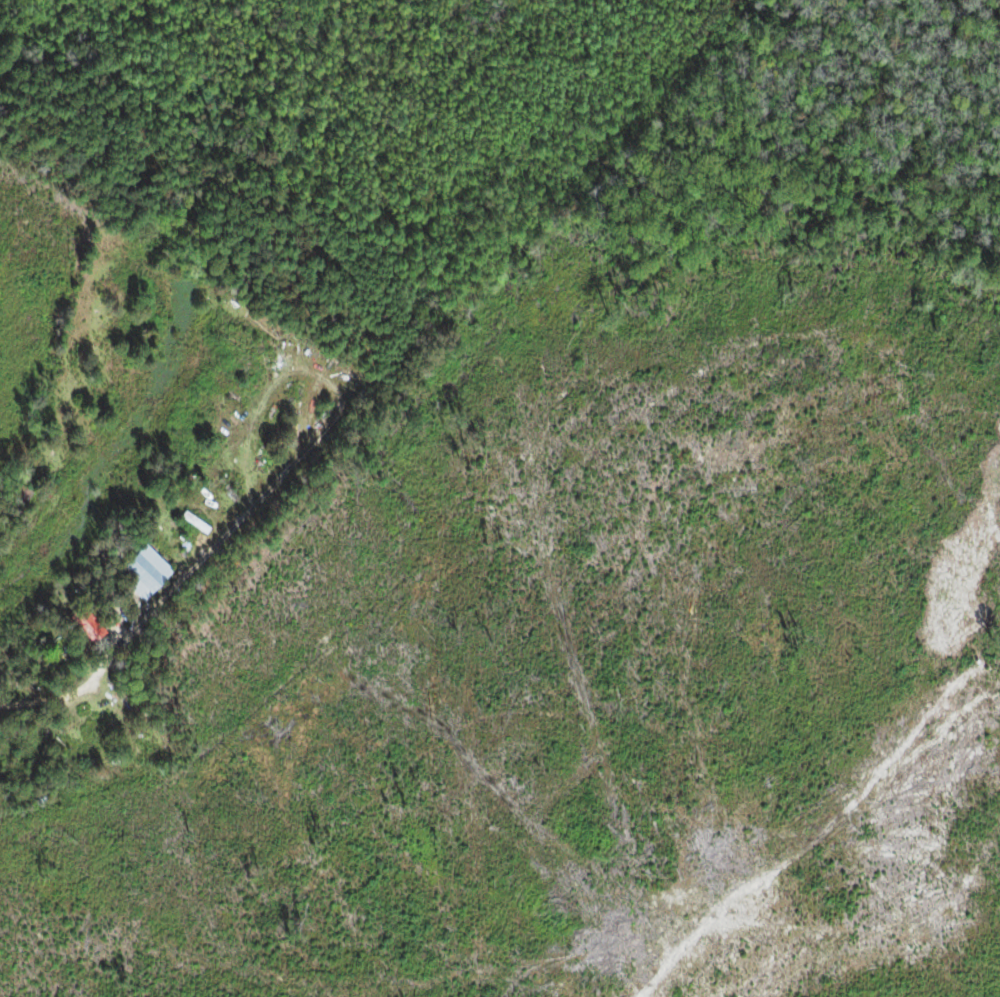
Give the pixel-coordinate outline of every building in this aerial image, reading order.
[(171,572),(144,544),(113,575),(140,602),(171,572)] [(103,632),(79,608),(68,620),(92,644),(103,632)]
